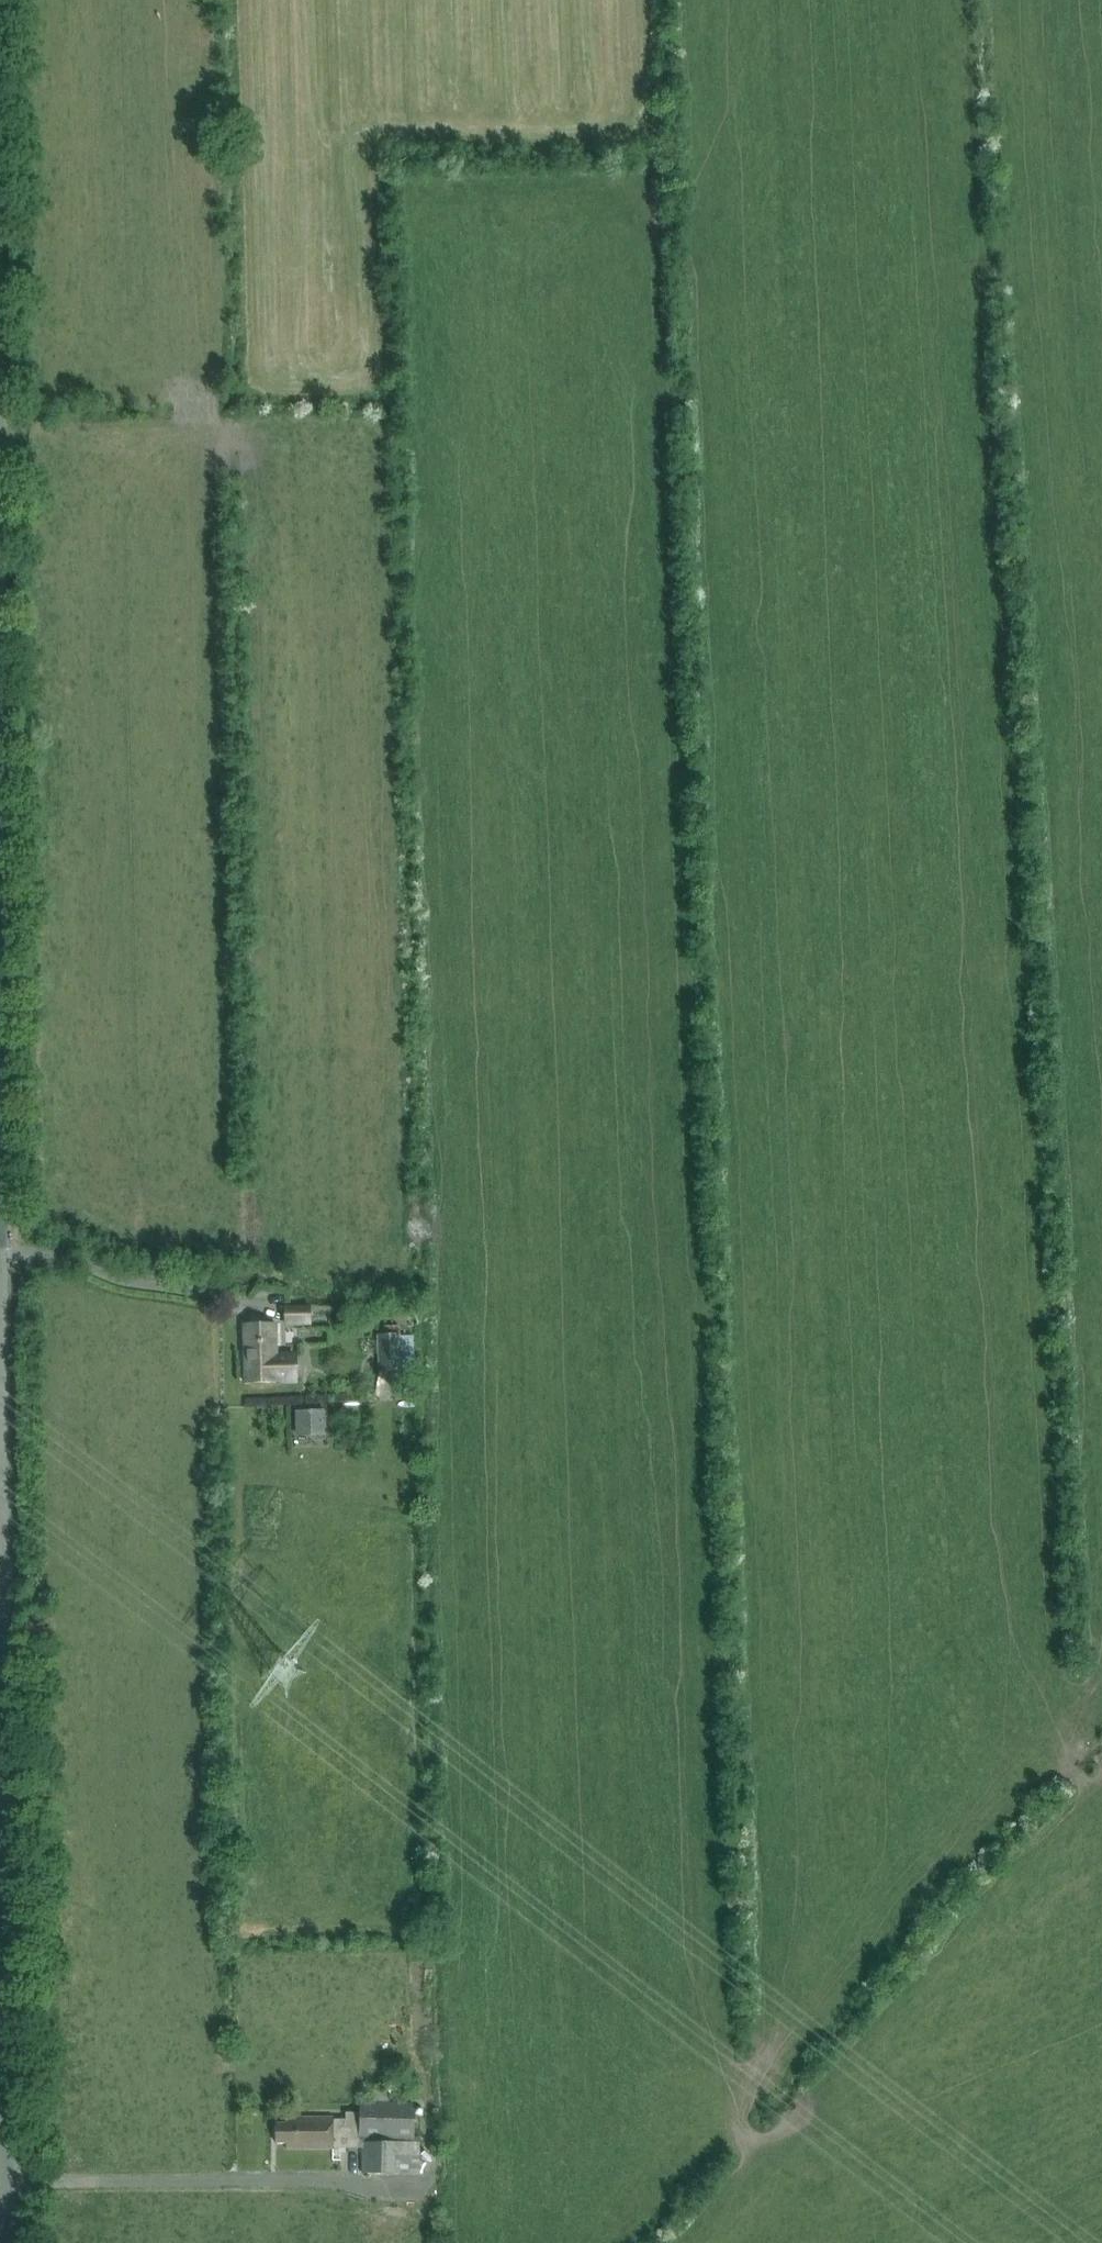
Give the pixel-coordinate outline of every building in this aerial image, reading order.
[(285,1324),(311,1323),(310,1308),(285,1308),(285,1324)] [(278,1380),(296,1380),(295,1356),(277,1357),(277,1324),(244,1325),(246,1383),(278,1382),(278,1380)] [(378,1335),(379,1371),(402,1370),(400,1334),(378,1335)] [(326,1410),(296,1411),(296,1436),(327,1436),(326,1410)] [(360,2103),(360,2113),(346,2113),(346,2120),(334,2120),(334,2118),(287,2118),(287,2124),(276,2124),(276,2144),(287,2143),(287,2149),(334,2149),(363,2148),(363,2173),(420,2174),(420,2138),(415,2138),(415,2108),(423,2108),(424,2092),(360,2091),(360,2103)]
